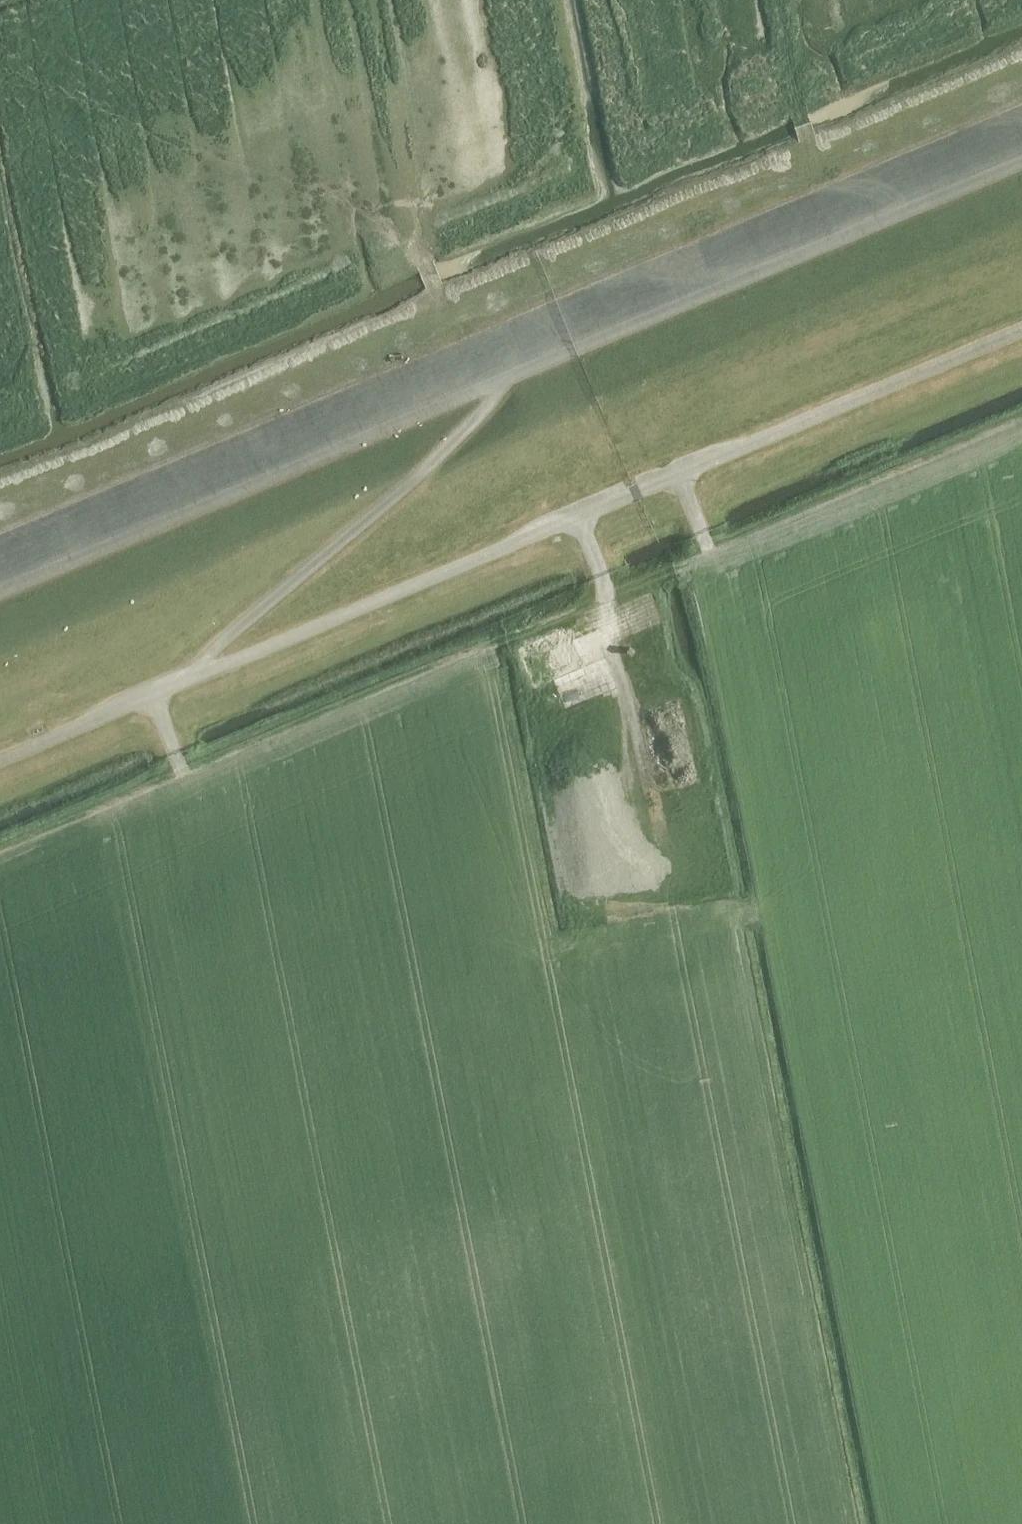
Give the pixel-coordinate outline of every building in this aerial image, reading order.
[(569,632),(523,651),(537,684),(583,665),(569,632)]
